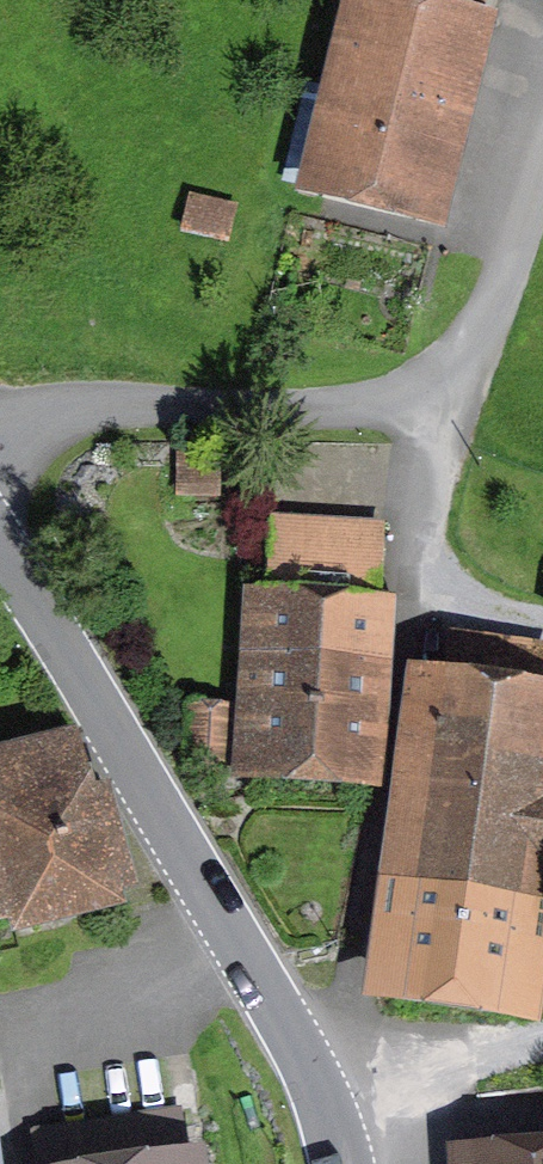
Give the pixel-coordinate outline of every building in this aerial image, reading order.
[(423,206),(474,0),(371,0),(345,107),(320,101),(302,176),(423,206)] [(191,197),(184,227),(219,235),(225,205),(191,197)] [(180,459),(180,492),(217,493),(217,459),(180,459)] [(261,761),(366,768),(380,529),(274,523),(261,761)] [(534,852),(542,853),(542,802),(541,802),(542,789),(542,699),(495,693),(502,641),(454,635),(448,686),(437,685),(394,982),(513,999),(534,852)] [(191,758),(225,760),(228,712),(193,710),(191,758)] [(11,920),(120,892),(76,737),(0,756),(0,879),(11,920)] [(47,1163),(180,1163),(173,1116),(43,1136),(47,1163)]
